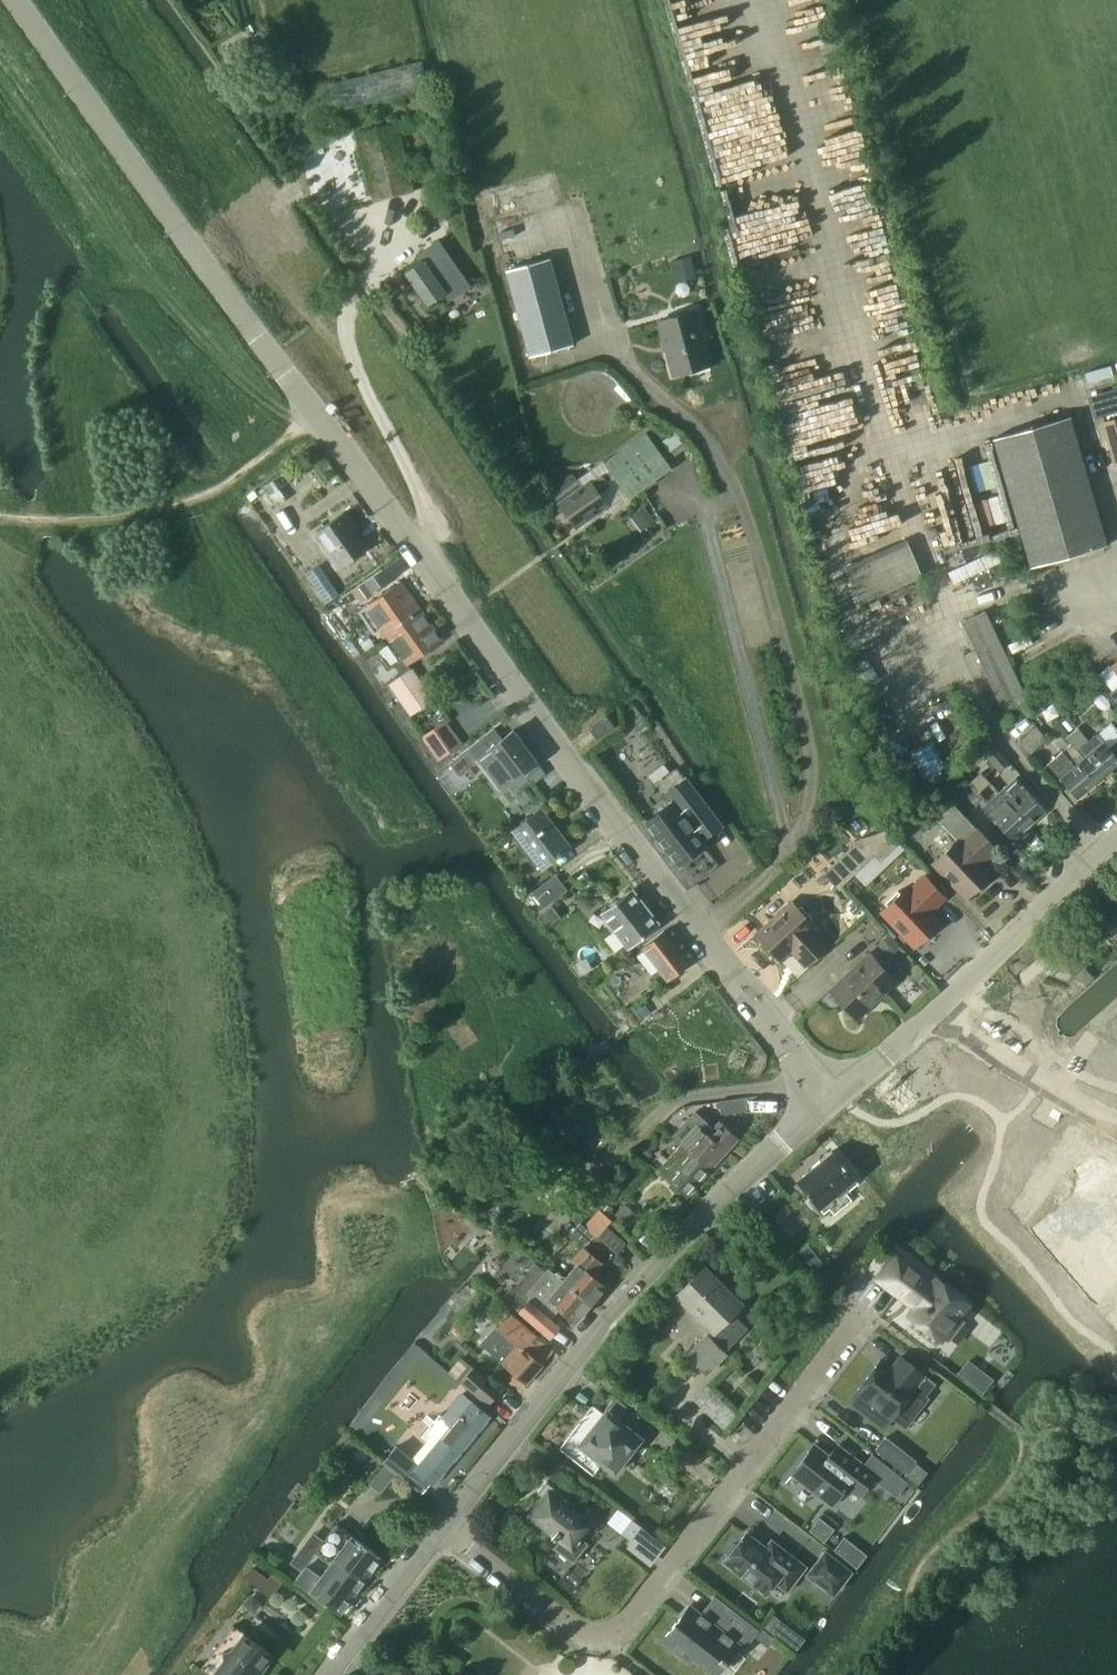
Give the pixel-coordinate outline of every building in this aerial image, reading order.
[(421,58),(292,90),(300,120),(428,87),(421,58)] [(371,200),(414,190),(398,123),(355,134),(371,200)] [(427,218),(452,212),(445,186),(421,192),(427,218)] [(458,279),(440,253),(426,263),(423,259),(404,272),(427,305),(446,291),(444,289),(458,279)] [(689,257),(670,262),(675,280),(694,275),(689,257)] [(550,258),(506,269),(528,355),(572,344),(550,258)] [(712,365),(697,309),(657,319),(662,342),(659,342),(662,351),(665,350),(671,376),(712,365)] [(1028,567),(1107,544),(1070,415),(991,438),(1028,567)] [(672,466),(647,431),(604,462),(602,459),(576,478),(572,473),(549,489),(575,525),(607,502),(609,504),(625,493),(628,497),(672,466)] [(274,482),(260,492),(272,509),(286,498),(274,482)] [(342,566),(368,547),(354,528),(358,525),(346,508),(316,530),(342,566)] [(860,603),(921,574),(904,539),(844,568),(860,603)] [(1017,540),(1006,543),(1013,569),(1025,565),(1017,540)] [(319,564),(306,573),(325,601),(338,593),(319,564)] [(373,576),(352,591),(360,602),(381,587),(373,576)] [(376,598),(359,610),(375,631),(377,630),(392,620),(396,625),(420,608),(407,589),(406,590),(400,581),(376,598)] [(392,620),(377,630),(385,642),(390,639),(406,663),(442,639),(420,608),(396,625),(392,620)] [(1007,717),(1030,705),(985,610),(961,621),(1007,717)] [(390,683),(410,713),(433,697),(413,667),(390,683)] [(1108,693),(1116,703),(1116,686),(1108,693)] [(605,714),(587,727),(596,738),(613,725),(605,714)] [(1029,753),(1046,738),(1036,726),(1019,741),(1029,753)] [(493,727),(450,761),(459,773),(478,758),(501,789),(538,760),(512,728),(501,737),(493,727)] [(1096,784),(1116,766),(1116,757),(1096,732),(1087,739),(1077,727),(1066,736),(1071,742),(1070,744),(1084,760),(1079,765),(1096,784)] [(990,740),(980,748),(998,769),(1008,760),(990,740)] [(1077,800),(1096,784),(1079,765),(1084,760),(1070,744),(1062,750),(1061,749),(1045,763),(1077,800)] [(998,791),(1029,826),(1045,810),(1013,777),(998,791)] [(670,803),(646,821),(678,864),(703,845),(697,837),(700,835),(702,838),(720,824),(685,778),(667,792),(676,804),(673,807),(670,803)] [(1012,842),(1029,826),(998,791),(981,808),(1012,842)] [(987,856),(996,848),(949,799),(933,814),(957,840),(933,863),(965,898),(972,891),(975,895),(990,880),(987,877),(994,870),(981,856),(984,853),(987,856)] [(572,845),(541,805),(511,828),(542,868),(572,845)] [(862,837),(853,845),(868,861),(874,855),(880,861),(899,843),(886,828),(862,837)] [(868,861),(853,845),(823,874),(838,889),(868,861)] [(553,871),(534,885),(544,897),(562,884),(553,871)] [(944,897),(924,876),(909,890),(907,887),(900,894),(898,891),(885,903),(888,905),(881,912),(914,946),(920,940),(923,943),(936,931),(933,928),(940,922),(929,910),(932,907),(933,908),(944,897)] [(627,948),(660,923),(632,886),(599,911),(627,948)] [(797,908),(791,902),(756,934),(762,940),(759,943),(771,956),(774,953),(780,960),(792,949),(795,952),(794,953),(805,965),(826,945),(813,930),(815,928),(809,921),(812,918),(800,905),(797,908)] [(666,979),(691,960),(665,926),(640,945),(666,979)] [(887,933),(876,944),(886,953),(896,943),(887,933)] [(856,1021),(898,981),(868,950),(827,988),(856,1021)] [(1049,974),(1060,965),(1050,955),(1040,965),(1049,974)] [(719,1100),(721,1114),(747,1110),(745,1096),(719,1100)] [(681,1142),(711,1170),(728,1152),(727,1151),(738,1138),(718,1120),(712,1127),(705,1120),(700,1125),(698,1123),(681,1142)] [(687,1197),(711,1170),(681,1142),(655,1169),(687,1197)] [(830,1152),(808,1170),(807,1170),(807,1171),(796,1180),(818,1207),(852,1179),(830,1152)] [(625,1204),(614,1216),(626,1227),(637,1216),(625,1204)] [(592,1231),(593,1233),(614,1251),(617,1253),(627,1242),(600,1219),(590,1230),(592,1231)] [(573,1264),(560,1278),(563,1280),(562,1281),(589,1305),(605,1286),(591,1274),(613,1250),(593,1233),(592,1231),(568,1259),(573,1264)] [(936,1279),(934,1282),(897,1253),(878,1278),(900,1295),(902,1293),(917,1305),(909,1314),(940,1339),(943,1335),(948,1339),(963,1320),(957,1316),(967,1303),(936,1279)] [(706,1335),(688,1354),(707,1372),(725,1353),(722,1350),(744,1327),(731,1314),(741,1305),(704,1268),(677,1295),(714,1331),(708,1337),(706,1335)] [(549,1269),(528,1293),(552,1314),(558,1307),(575,1321),(589,1305),(562,1281),(563,1280),(560,1278),(549,1269)] [(514,1286),(504,1297),(519,1310),(550,1338),(560,1327),(528,1299),(514,1286)] [(519,1391),(554,1350),(509,1312),(486,1337),(487,1349),(515,1376),(509,1383),(519,1391)] [(876,1365),(856,1391),(891,1419),(893,1417),(905,1426),(928,1397),(926,1396),(935,1383),(921,1372),(906,1360),(900,1356),(892,1367),(888,1363),(881,1358),(876,1365)] [(460,1380),(487,1405),(500,1390),(473,1365),(460,1380)] [(383,1462),(422,1494),(431,1483),(434,1486),(492,1416),(462,1392),(442,1417),(443,1418),(426,1440),(433,1445),(418,1463),(397,1445),(383,1462)] [(592,1405),(559,1448),(593,1474),(601,1462),(614,1472),(625,1459),(622,1457),(637,1438),(627,1430),(639,1416),(615,1397),(603,1412),(602,1413),(592,1405)] [(885,1436),(875,1449),(905,1472),(915,1459),(885,1436)] [(814,1445),(792,1473),(832,1503),(845,1486),(858,1496),(873,1476),(896,1494),(906,1482),(872,1455),(865,1464),(838,1444),(837,1445),(842,1449),(836,1458),(833,1456),(829,1456),(814,1445)] [(357,1446),(351,1454),(364,1464),(370,1456),(357,1446)] [(579,1536),(590,1522),(567,1503),(570,1499),(546,1480),(537,1492),(543,1496),(529,1514),(553,1533),(551,1535),(555,1538),(556,1535),(560,1538),(554,1547),(573,1561),(588,1542),(579,1536)] [(633,1542),(643,1527),(632,1518),(631,1519),(632,1520),(622,1533),(621,1532),(621,1533),(633,1542)] [(335,1557),(352,1534),(336,1523),(307,1564),(306,1563),(293,1581),(341,1615),(366,1580),(335,1557)] [(756,1542),(749,1537),(750,1536),(746,1533),(736,1545),(734,1543),(726,1554),(728,1556),(724,1561),(765,1593),(766,1592),(762,1589),(771,1577),(787,1589),(804,1566),(771,1541),(765,1548),(757,1541),(756,1542)] [(335,1557),(366,1580),(383,1557),(352,1534),(335,1557)] [(833,1593),(850,1571),(825,1552),(808,1574),(833,1593)] [(758,1629),(714,1596),(701,1614),(689,1605),(662,1640),(689,1661),(692,1657),(715,1674),(738,1644),(743,1648),(758,1629)] [(259,1674),(258,1674),(273,1655),(233,1624),(201,1667),(212,1674),(259,1674)]
